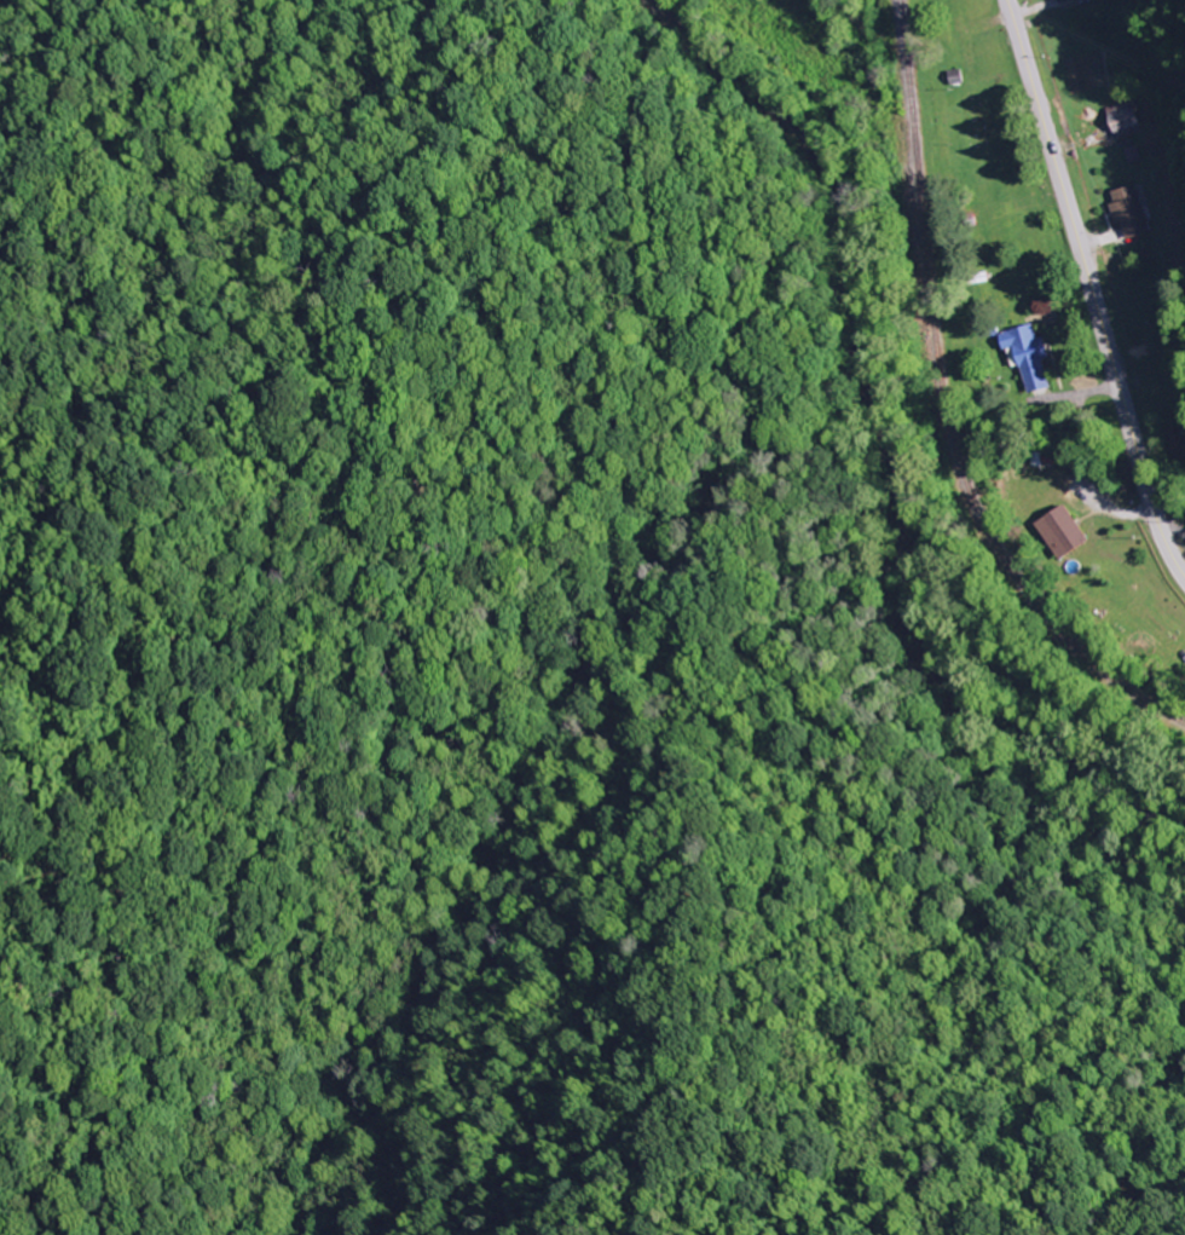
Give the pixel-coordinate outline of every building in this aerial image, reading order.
[(1102,203),(1110,230),(1116,228),(1119,239),(1142,232),(1128,184),(1104,191),(1107,202),(1102,203)] [(1024,393),(1048,387),(1040,360),(1047,358),(1041,337),(1034,339),(1030,324),(996,334),(1000,350),(1011,347),(1024,393)] [(1058,559),(1087,541),(1063,504),(1035,522),(1058,559)]
